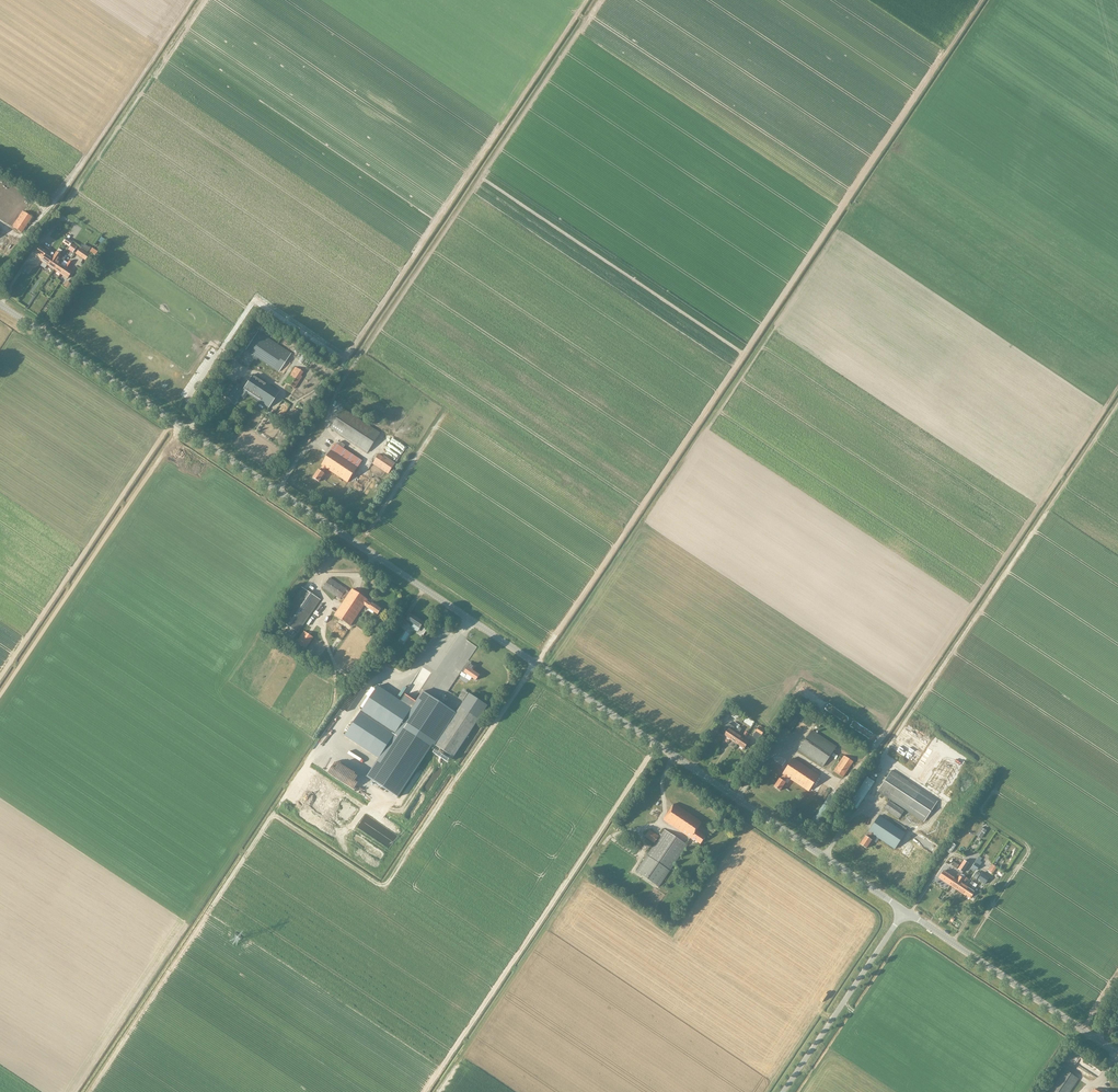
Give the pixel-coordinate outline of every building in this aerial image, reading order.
[(19,198),(12,196),(4,214),(11,217),(19,198)] [(21,233),(28,223),(31,218),(22,212),(12,227),(21,233)] [(66,237),(62,242),(69,247),(72,242),(66,237)] [(52,258),(45,254),(49,249),(41,244),(35,253),(42,258),(40,261),(47,265),(52,258)] [(58,263),(56,261),(60,255),(56,252),(52,258),(47,265),(54,270),(58,263)] [(65,267),(61,264),(65,258),(62,257),(58,263),(54,270),(60,274),(65,267)] [(72,272),(67,269),(72,263),(69,261),(65,267),(60,274),(67,279),(72,272)] [(278,372),(291,353),(258,331),(245,350),(278,372)] [(295,365),(284,381),(293,388),(305,372),(295,365)] [(268,408),(279,392),(253,374),(242,390),(243,391),(240,396),(239,395),(234,403),(240,407),(245,399),(244,398),(247,394),(268,408)] [(232,402),(240,389),(232,384),(224,396),(232,402)] [(367,453),(381,433),(344,409),(330,429),(367,453)] [(255,411),(247,425),(254,429),(262,414),(255,411)] [(308,443),(312,438),(307,434),(303,440),(308,443)] [(173,440),(163,458),(170,462),(181,445),(173,440)] [(362,461),(338,445),(336,443),(321,465),(323,466),(320,470),(319,470),(313,478),(319,482),(321,478),(322,479),(326,474),(324,473),(327,469),(347,482),(362,461)] [(394,465),(383,457),(379,454),(373,463),(388,474),(394,465)] [(358,494),(363,490),(356,483),(352,487),(358,494)] [(352,589),(350,592),(330,578),(323,588),(340,599),(341,597),(345,600),(334,615),(350,626),(364,605),(369,608),(368,608),(378,615),(381,609),(372,603),(371,604),(367,601),(368,600),(352,589)] [(298,633),(321,600),(301,587),(279,620),(298,633)] [(413,624),(417,618),(410,614),(407,618),(405,617),(405,618),(400,624),(404,627),(406,624),(411,627),(413,624)] [(417,618),(413,624),(420,629),(424,623),(417,618)] [(306,648),(313,637),(304,631),(297,642),(306,648)] [(420,655),(413,666),(416,668),(423,657),(420,655)] [(467,667),(465,665),(461,671),(461,672),(466,675),(466,674),(476,680),(479,675),(472,670),(474,667),(470,664),(467,667)] [(833,691),(807,674),(804,679),(819,689),(830,696),(833,691)] [(347,731),(344,735),(378,758),(412,708),(401,701),(378,686),(375,690),(372,688),(367,695),(370,697),(351,726),(348,724),(344,729),(347,731)] [(434,745),(435,745),(456,713),(430,696),(430,695),(429,695),(423,691),(416,702),(405,695),(401,701),(412,708),(378,758),(410,779),(433,744),(434,745)] [(469,693),(460,707),(478,720),(488,705),(469,693)] [(337,717),(343,708),(341,707),(335,716),(337,717)] [(456,713),(435,745),(453,757),(478,720),(460,707),(456,713)] [(732,707),(728,714),(733,717),(737,710),(732,707)] [(743,722),(749,726),(751,727),(754,722),(747,717),(743,722)] [(734,727),(731,725),(728,723),(727,725),(726,725),(724,727),(724,728),(722,731),(725,733),(723,736),(730,740),(735,733),(733,731),(734,727)] [(759,727),(756,732),(761,736),(764,731),(759,727)] [(812,730),(798,750),(823,767),(836,747),(812,730)] [(748,733),(745,732),(743,735),(742,737),(737,745),(744,749),(748,742),(744,739),(746,736),(748,733)] [(737,745),(742,737),(735,733),(730,740),(737,745)] [(431,749),(445,759),(448,755),(433,745),(431,749)] [(843,777),(853,762),(844,756),(834,771),(843,777)] [(793,758),(779,779),(774,787),(780,791),(785,783),(784,782),(788,777),(808,791),(819,776),(793,758)] [(942,758),(926,783),(940,792),(956,767),(942,758)] [(927,759),(922,765),(925,768),(931,762),(927,759)] [(937,801),(921,790),(891,771),(877,791),(924,821),(937,801)] [(650,783),(656,787),(660,782),(655,777),(650,783)] [(867,777),(849,805),(857,809),(874,782),(867,777)] [(899,819),(904,811),(889,801),(884,809),(899,819)] [(700,844),(705,837),(696,831),(702,823),(674,804),(663,820),(692,839),(700,844)] [(894,849),(905,833),(879,816),(869,832),(870,833),(867,837),(865,836),(860,845),(866,849),(871,840),(874,835),(894,849)] [(982,825),(976,834),(981,838),(987,829),(982,825)] [(664,829),(635,871),(659,887),(687,845),(664,829)] [(645,837),(654,843),(659,836),(649,830),(645,837)] [(617,854),(614,859),(626,864),(628,859),(617,854)] [(977,869),(979,865),(984,868),(986,862),(976,858),(972,867),(977,869)] [(964,860),(958,868),(960,870),(963,871),(963,872),(969,863),(964,860)] [(987,869),(992,872),(996,866),(991,863),(987,869)] [(959,876),(961,874),(963,871),(960,870),(954,878),(950,885),(956,890),(964,879),(963,879),(959,876)] [(954,878),(943,871),(939,878),(943,881),(950,885),(954,878)] [(982,880),(986,876),(982,872),(978,875),(982,880)] [(968,887),(963,884),(965,882),(967,879),(965,877),(963,879),(964,879),(956,890),(963,894),(968,887)] [(968,887),(963,894),(970,899),(969,899),(970,899),(972,896),(975,899),(978,894),(974,892),(970,889),(974,883),(972,881),(968,887)] [(1067,1058),(1086,1071),(1088,1067),(1079,1061),(1080,1060),(1070,1053),(1067,1058)] [(1078,1079),(1063,1069),(1048,1091),(1069,1091),(1078,1079)]
